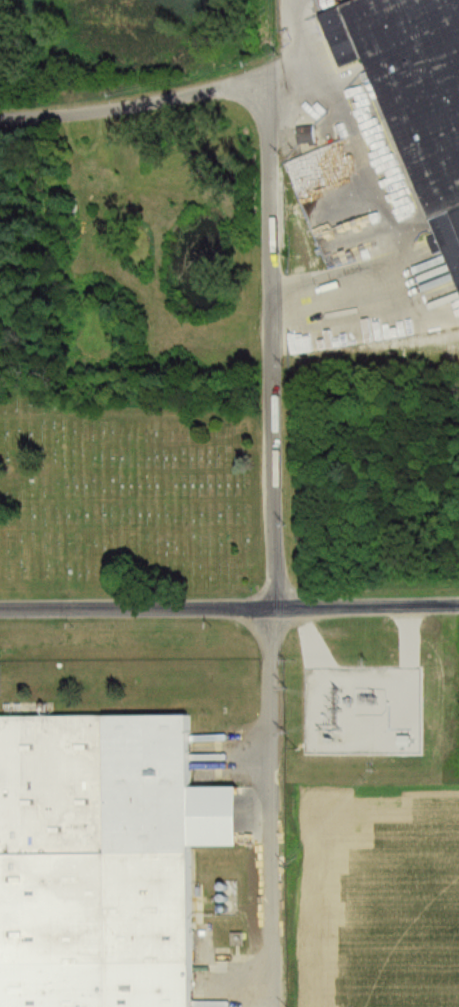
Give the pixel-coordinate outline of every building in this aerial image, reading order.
[(458,329),(458,0),(334,0),(312,7),(332,70),(368,58),(454,330),(458,329)] [(309,129),(293,129),(293,145),(310,145),(309,129)] [(0,718),(0,1006),(198,1006),(193,716),(0,718)]
